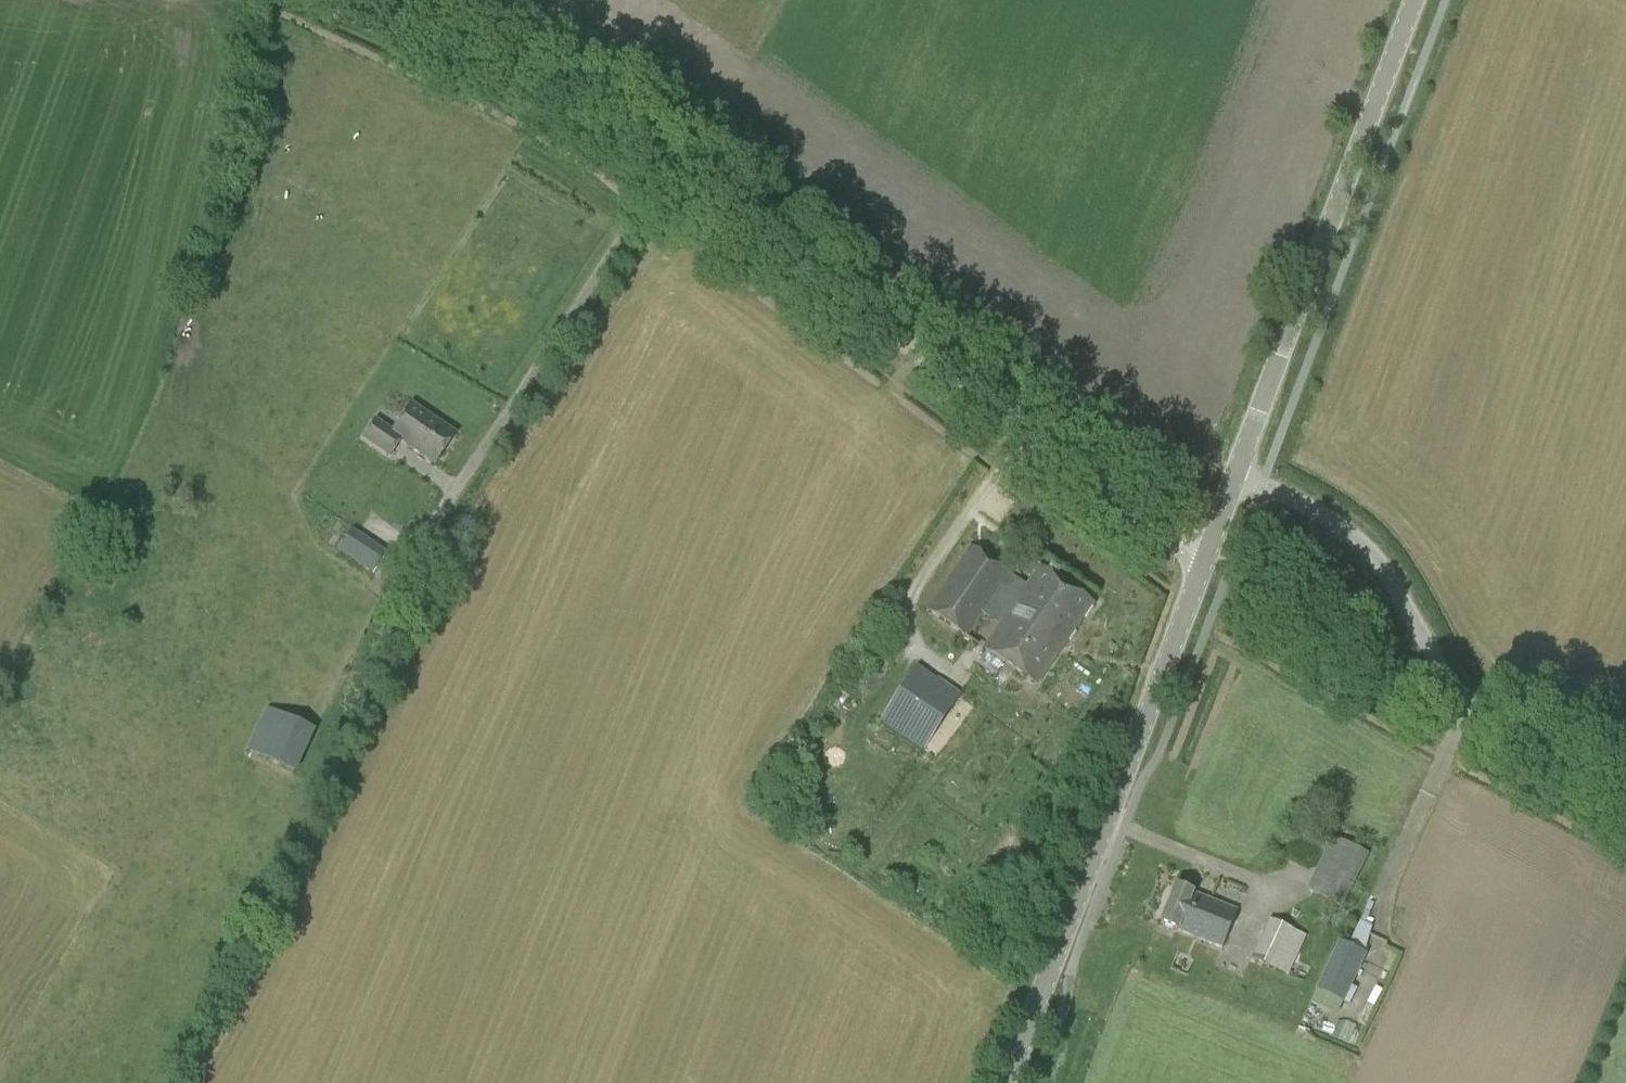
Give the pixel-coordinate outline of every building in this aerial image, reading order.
[(457,435),(414,404),(395,432),(377,420),(366,436),(392,455),(403,439),(437,463),(457,435)] [(335,549),(370,570),(383,548),(347,527),(335,549)] [(1027,585),(969,546),(926,609),(966,636),(981,614),(998,625),(983,648),(1037,684),(1091,604),(1039,568),(1027,585)] [(879,721),(923,751),(961,695),(917,665),(879,721)] [(296,774),(315,731),(268,709),(248,752),(296,774)] [(1342,908),(1368,855),(1332,836),(1305,890),(1342,908)] [(1223,948),(1238,911),(1176,886),(1161,923),(1223,948)] [(1288,976),(1306,936),(1269,919),(1251,959),(1288,976)] [(1361,949),(1370,925),(1358,921),(1349,944),(1361,949)] [(1343,1004),(1366,955),(1337,942),(1314,990),(1343,1004)]
